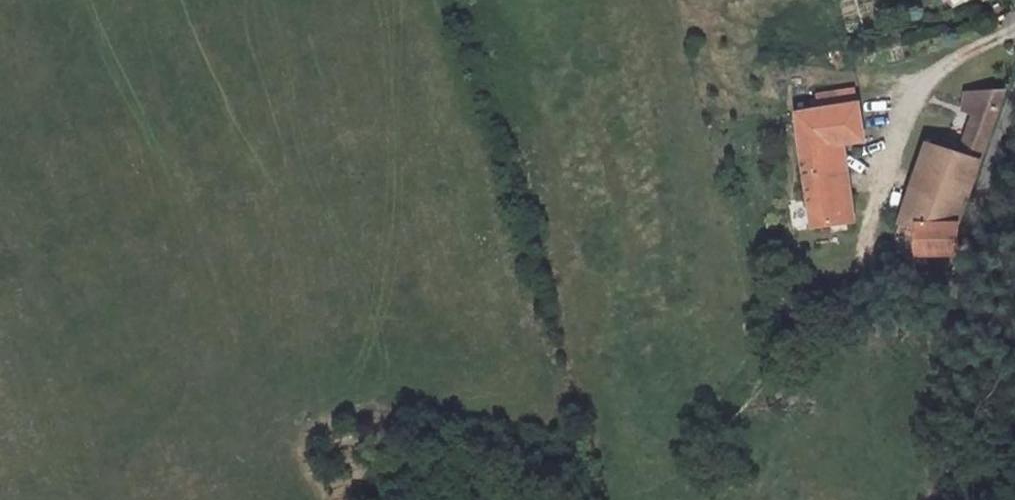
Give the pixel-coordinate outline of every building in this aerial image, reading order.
[(988,97),(995,83),(954,87),(951,103),(963,107),(946,147),(916,138),(890,215),(904,221),(906,249),(946,247),(951,208),(968,160),(988,97)] [(840,217),(837,197),(827,198),(819,141),(830,140),(851,136),(846,98),(787,111),(800,226),(820,221),(835,218),(840,217)] [(837,197),(830,140),(819,141),(827,198),(837,197)] [(835,218),(820,221),(822,231),(837,228),(835,218)]
